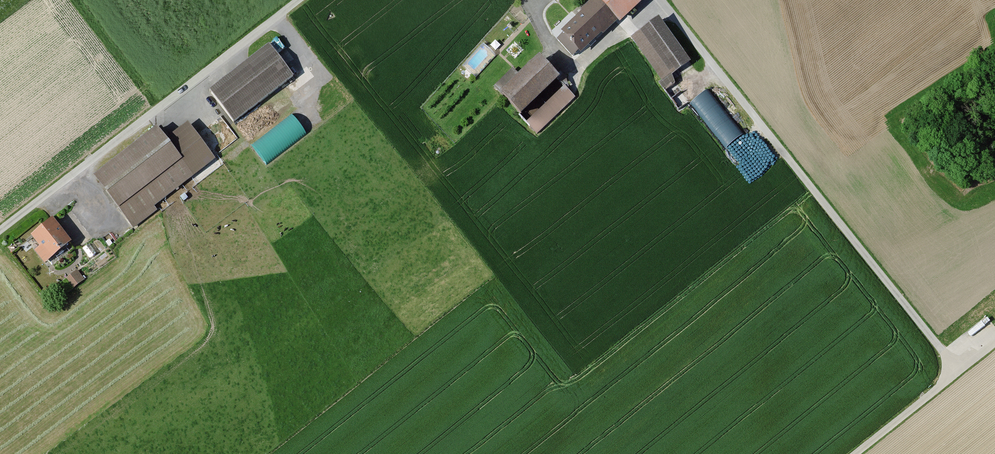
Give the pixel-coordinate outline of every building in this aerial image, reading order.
[(636,0),(596,0),(560,33),(562,35),(557,40),(572,57),(578,51),(580,53),(637,2),(636,0)] [(660,20),(633,39),(654,69),(663,81),(659,84),(679,111),(686,105),(688,103),(672,76),(690,64),(661,22),(660,20)] [(515,42),(507,50),(515,58),(523,50),(515,42)] [(269,47),(211,90),(234,122),(293,79),(269,47)] [(560,80),(540,59),(513,84),(507,76),(495,87),(503,97),(520,116),(560,80)] [(564,86),(527,123),(537,134),(575,97),(573,95),(564,86)] [(709,90),(690,105),(725,149),(744,134),(709,90)] [(292,114),(251,145),(266,164),(306,133),(292,114)] [(169,139),(160,127),(95,177),(134,227),(156,210),(152,206),(214,159),(187,125),(169,139)] [(69,243),(53,221),(32,236),(41,248),(37,251),(44,261),(69,243)] [(84,279),(77,270),(66,279),(74,288),(84,279)] [(49,285),(43,290),(48,297),(55,292),(49,285)]
